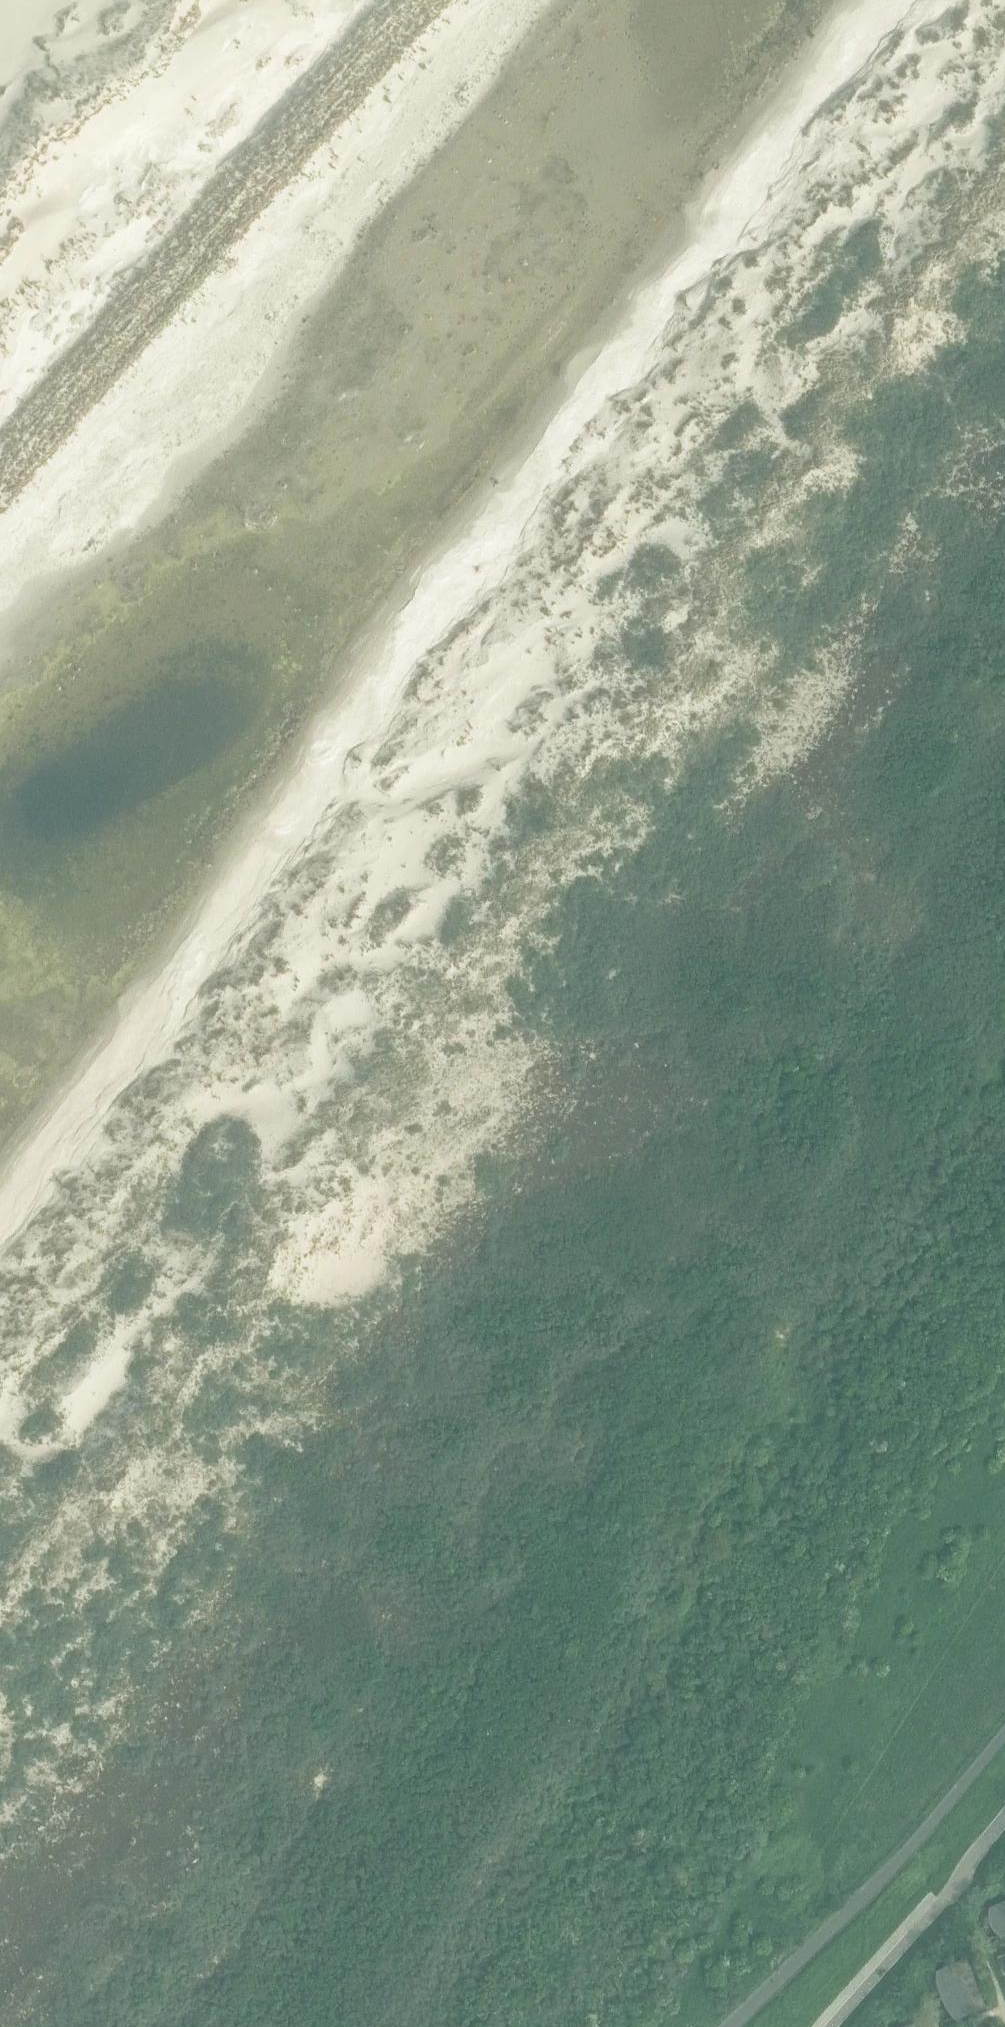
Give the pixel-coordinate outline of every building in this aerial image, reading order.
[(989,1914),(999,1943),(1004,1941),(1004,1907),(989,1914)] [(966,1957),(936,1969),(956,2017),(985,2005),(966,1957)]
